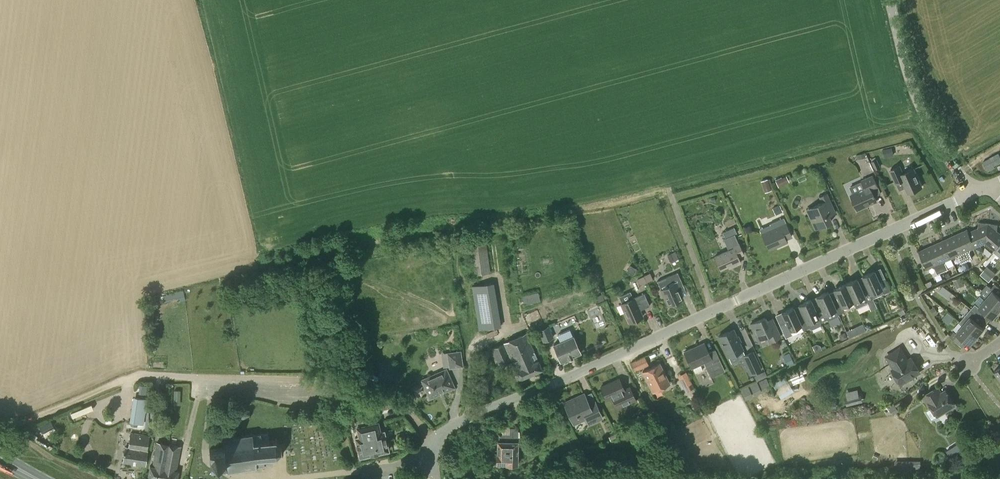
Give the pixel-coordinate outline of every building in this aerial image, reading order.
[(894,155),(892,147),(883,150),(885,157),(894,155)] [(995,167),(994,166),(999,162),(999,155),(999,152),(983,161),(988,171),(995,167)] [(875,169),(880,167),(877,159),(871,161),(875,169)] [(903,173),(899,166),(890,170),(896,183),(903,180),(908,193),(921,187),(913,169),(903,173)] [(857,210),(877,201),(872,190),(878,187),(873,175),(861,180),(865,188),(851,195),(857,210)] [(784,185),(781,178),(775,181),(778,187),(784,185)] [(815,229),(831,222),(825,208),(831,205),(826,194),(820,197),(822,202),(806,210),(815,229)] [(779,245),(787,242),(785,239),(791,236),(783,218),(770,224),(770,225),(759,229),(768,249),(779,244),(779,245)] [(985,242),(989,223),(979,222),(978,228),(968,232),(975,247),(985,242)] [(999,243),(999,233),(997,230),(998,224),(989,223),(985,242),(994,250),(999,243)] [(725,238),(734,234),(736,233),(734,227),(722,233),(725,238)] [(975,247),(968,232),(967,229),(955,234),(967,260),(972,258),(969,252),(970,249),(975,247)] [(961,263),(967,260),(955,234),(943,240),(951,258),(956,256),(959,257),(961,263)] [(473,275),(490,272),(485,236),(468,238),(473,275)] [(946,260),(951,258),(943,240),(932,245),(943,271),(948,269),(945,263),(946,260)] [(729,268),(740,263),(738,257),(743,254),(738,243),(733,246),(734,248),(714,257),(720,269),(728,266),(729,268)] [(937,273),(943,271),(932,245),(918,251),(927,269),(932,267),(935,268),(937,273)] [(927,286),(932,284),(925,267),(919,269),(927,286)] [(871,294),(873,298),(890,290),(884,277),(878,280),(874,270),(862,276),(866,286),(870,294),(871,294)] [(644,275),(647,282),(653,279),(650,272),(644,275)] [(668,305),(683,299),(677,287),(683,285),(677,272),(664,278),(657,281),(668,305)] [(640,285),(647,282),(644,275),(637,279),(640,285)] [(870,294),(866,286),(861,288),(856,278),(845,284),(853,302),(856,309),(868,303),(867,301),(873,298),(871,294),(870,294)] [(962,283),(960,278),(953,280),(956,286),(962,283)] [(477,321),(499,317),(494,282),(474,286),(471,286),(477,321)] [(999,310),(999,296),(995,291),(999,287),(995,283),(992,287),(991,288),(993,290),(986,298),(999,310)] [(842,307),(853,302),(845,284),(833,289),(838,299),(832,301),(836,310),(835,310),(838,314),(844,311),(842,307)] [(621,294),(623,300),(635,297),(634,291),(621,294)] [(836,310),(832,301),(828,291),(816,297),(820,306),(815,309),(819,317),(818,318),(820,322),(827,319),(825,315),(835,310),(836,310)] [(524,305),(540,300),(538,292),(522,296),(524,305)] [(630,323),(642,317),(639,310),(650,306),(644,293),(621,304),(630,323)] [(602,294),(596,296),(599,302),(604,300),(602,294)] [(992,319),(999,310),(986,298),(978,306),(976,305),(972,309),(976,313),(980,308),(992,319)] [(819,317),(815,309),(810,299),(799,305),(803,314),(797,317),(801,325),(801,326),(803,330),(809,327),(807,323),(818,318),(819,317)] [(801,325),(797,317),(793,307),(781,312),(786,322),(779,325),(785,338),(792,335),(790,330),(801,326),(801,325)] [(903,307),(897,309),(900,315),(906,313),(903,307)] [(938,313),(934,307),(930,309),(934,316),(938,313)] [(977,336),(984,328),(972,318),(976,313),(972,309),(968,314),(970,316),(963,324),(977,336)] [(501,326),(499,317),(477,321),(479,330),(501,326)] [(770,329),(765,318),(750,324),(757,340),(767,336),(769,342),(780,337),(775,326),(770,329)] [(862,324),(855,327),(858,334),(865,330),(862,324)] [(970,345),(977,336),(963,324),(956,333),(954,331),(950,336),(954,339),(958,335),(970,345)] [(543,342),(554,337),(548,325),(538,330),(543,342)] [(572,336),(569,329),(557,335),(560,341),(553,344),(561,361),(580,352),(572,336)] [(728,357),(742,350),(733,330),(718,336),(728,357)] [(847,338),(845,332),(839,335),(842,340),(847,338)] [(542,369),(526,333),(491,348),(499,366),(511,361),(519,379),(542,369)] [(712,361),(704,343),(684,352),(691,368),(704,363),(711,377),(724,371),(718,358),(712,361)] [(815,352),(822,349),(820,345),(816,344),(812,346),(815,352)] [(908,360),(900,348),(887,356),(895,368),(892,370),(901,383),(920,372),(912,358),(908,360)] [(449,368),(463,366),(461,350),(446,352),(449,368)] [(750,376),(762,370),(753,351),(740,357),(750,376)] [(788,365),(794,362),(789,353),(783,356),(788,365)] [(635,372),(649,365),(644,356),(631,362),(635,372)] [(653,392),(669,383),(659,363),(643,371),(653,392)] [(429,398),(454,387),(446,368),(421,379),(429,398)] [(686,392),(694,388),(686,371),(678,375),(686,392)] [(757,381),(767,376),(764,371),(754,376),(757,381)] [(796,385),(804,381),(800,373),(792,377),(796,385)] [(624,391),(619,378),(600,386),(606,399),(612,397),(617,408),(635,400),(630,388),(624,391)] [(787,386),(787,383),(780,385),(783,394),(796,390),(795,384),(787,386)] [(147,386),(140,385),(138,393),(145,395),(147,386)] [(861,387),(847,390),(850,403),(864,400),(861,387)] [(941,392),(938,387),(923,396),(930,408),(932,407),(938,416),(944,412),(955,405),(947,392),(943,395),(941,392)] [(588,405),(583,394),(564,403),(573,423),(585,417),(587,420),(600,414),(594,402),(588,405)] [(143,424),(147,399),(135,397),(131,422),(143,424)] [(897,409),(894,403),(888,407),(891,412),(897,409)] [(240,419),(251,418),(250,410),(239,411),(240,419)] [(380,432),(377,422),(367,424),(365,418),(351,422),(353,431),(357,430),(359,436),(355,437),(359,457),(388,450),(384,431),(380,432)] [(39,427),(42,432),(54,426),(51,421),(39,427)] [(640,425),(638,421),(631,424),(633,429),(640,425)] [(517,464),(517,428),(510,428),(510,434),(498,434),(498,441),(497,453),(496,463),(506,463),(506,464),(517,464)] [(147,451),(149,435),(131,432),(128,448),(125,447),(123,461),(145,465),(147,451)] [(270,442),(269,433),(223,439),(224,447),(209,449),(211,464),(226,463),(227,471),(264,466),(264,464),(270,463),(270,457),(276,457),(281,451),(280,445),(275,441),(270,442)] [(167,444),(157,442),(152,466),(150,466),(148,478),(153,478),(161,478),(167,444)] [(677,462),(685,457),(677,442),(669,446),(677,462)] [(964,448),(960,442),(946,450),(951,457),(964,448)] [(161,478),(177,478),(179,471),(176,470),(181,446),(167,444),(161,478)] [(921,470),(921,460),(907,460),(895,460),(895,470),(921,470)]
